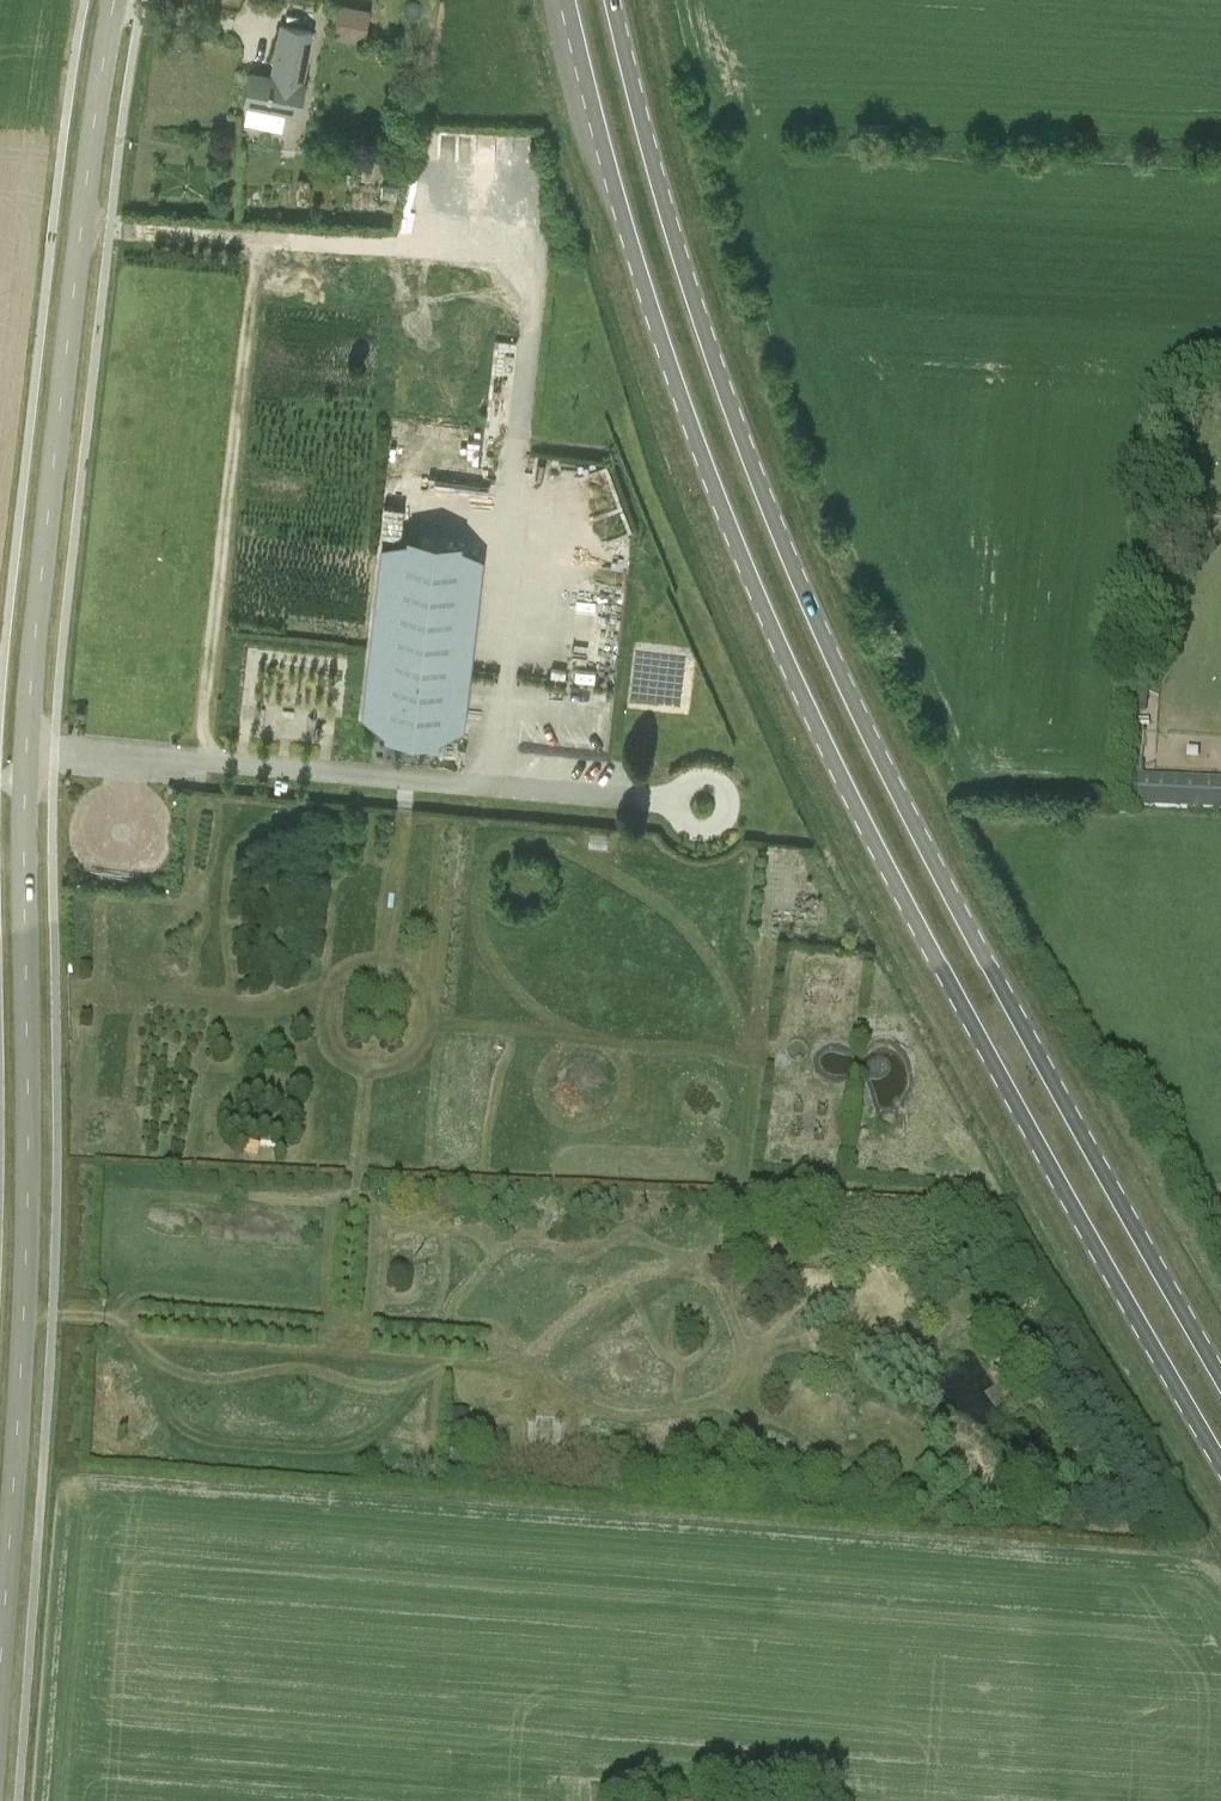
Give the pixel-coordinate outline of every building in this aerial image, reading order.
[(370,8),(334,1),(327,34),(364,41),(370,8)] [(281,24),(271,76),(250,72),(243,103),(298,114),(304,82),(302,82),(312,30),(281,24)] [(377,647),(369,716),(459,726),(465,673),(478,563),(388,552),(377,647)] [(1141,776),(1143,734),(1128,732),(1124,807),(1220,811),(1220,780),(1141,776)]
